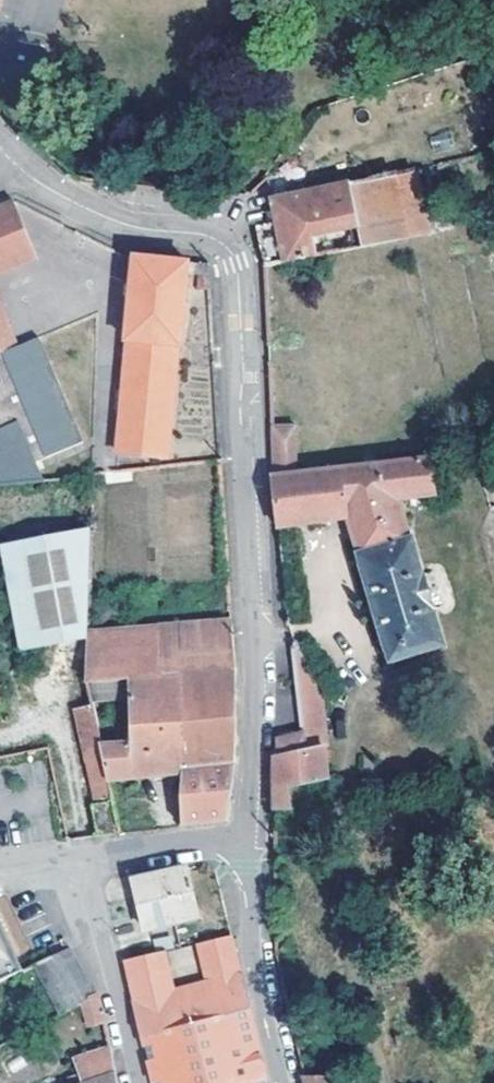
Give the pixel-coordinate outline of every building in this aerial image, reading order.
[(357,228),(360,244),(430,230),(420,170),(271,198),(276,222),(260,225),(266,265),(284,262),(317,254),(314,237),(357,228)] [(0,206),(0,269),(35,254),(13,200),(0,206)] [(186,273),(207,274),(206,262),(133,255),(126,338),(130,338),(120,447),(166,452),(176,342),(179,342),(186,273)] [(18,343),(0,298),(0,351),(18,343)] [(41,476),(39,456),(83,436),(39,335),(18,343),(0,351),(0,480),(41,476)] [(431,456),(403,459),(343,466),(321,469),(320,462),(310,463),(309,470),(298,471),(296,423),(271,425),(279,524),(347,516),(374,606),(391,660),(445,643),(435,608),(437,607),(426,571),(428,570),(416,534),(412,536),(401,498),(435,494),(431,456)] [(19,643),(88,630),(90,524),(2,542),(19,643)] [(187,671),(234,671),(231,626),(161,627),(162,674),(187,671)] [(88,630),(87,675),(128,674),(129,738),(100,739),(103,752),(107,775),(181,767),(187,671),(162,674),(161,627),(88,630)] [(187,671),(181,767),(234,763),(234,733),(234,671),(187,671)] [(301,749),(324,744),(315,683),(296,689),(300,733),(301,749)] [(100,739),(92,702),(79,704),(88,754),(103,752),(100,739)] [(275,782),(276,806),(294,804),(292,782),(331,775),(324,744),(301,749),(300,733),(278,738),(279,754),(274,755),(275,782)] [(103,752),(88,754),(98,802),(112,801),(107,775),(103,752)] [(234,766),(234,763),(181,767),(179,791),(181,823),(228,819),(234,766)] [(112,801),(98,802),(91,803),(92,812),(114,810),(112,801)] [(92,812),(97,833),(118,830),(114,810),(92,812)] [(198,914),(187,866),(134,879),(137,891),(140,905),(144,927),(198,914)] [(20,968),(24,966),(0,914),(0,924),(20,968)] [(20,968),(0,924),(0,977),(20,968)] [(169,962),(128,972),(142,1033),(250,1007),(232,933),(197,941),(206,982),(176,990),(169,962)] [(69,944),(35,960),(61,1012),(89,999),(95,996),(69,944)] [(128,972),(169,962),(166,948),(124,957),(128,972)] [(95,996),(89,999),(95,1024),(106,1021),(104,1010),(99,994),(95,996)] [(142,1033),(155,1082),(221,1082),(265,1072),(257,1039),(250,1007),(142,1033)] [(116,1068),(111,1045),(75,1052),(80,1079),(116,1068)] [(80,1079),(68,1082),(119,1082),(116,1068),(80,1079)] [(323,1070),(306,1076),(308,1082),(327,1082),(323,1070)] [(221,1082),(267,1082),(265,1072),(221,1082)]
